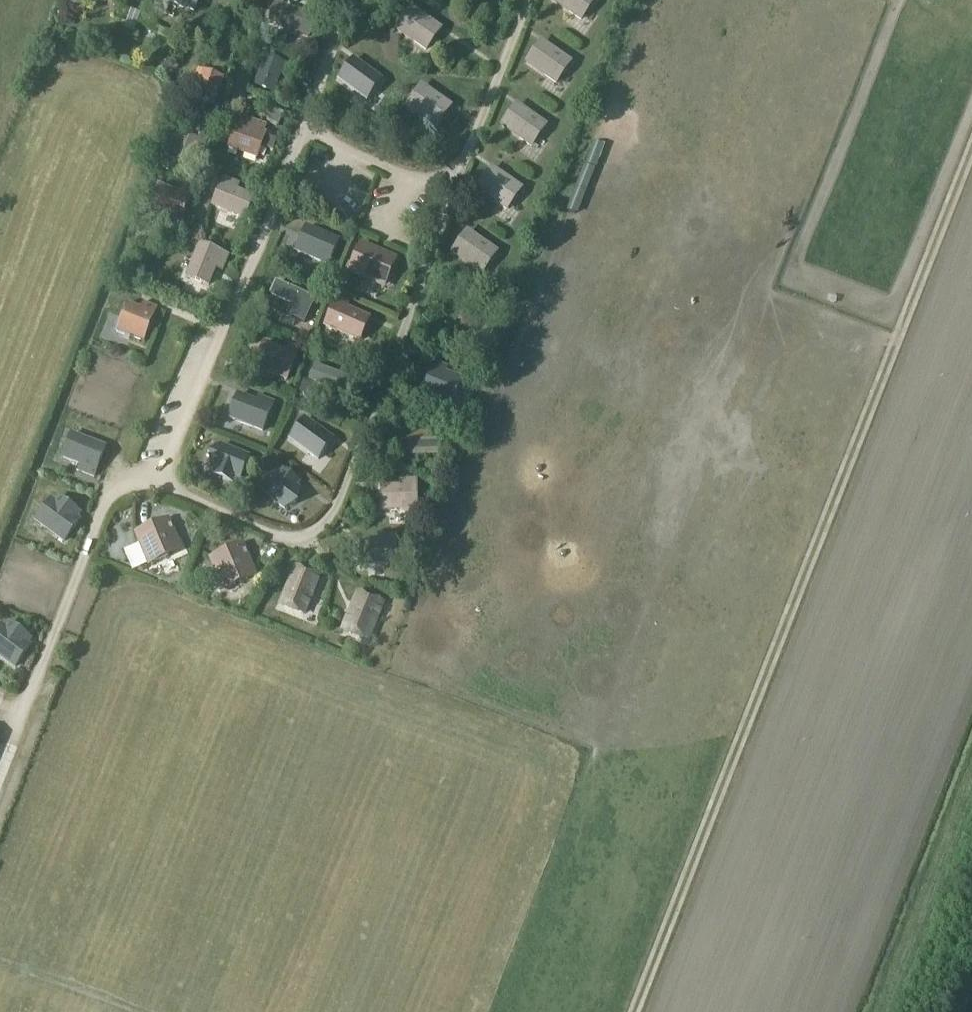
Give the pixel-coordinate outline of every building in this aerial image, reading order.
[(154,11),(166,15),(171,4),(197,14),(202,0),(158,0),(154,11)] [(583,21),(598,0),(553,0),(583,21)] [(276,2),(268,23),(310,39),(318,17),(320,12),(309,7),(307,13),(276,2)] [(413,6),(397,30),(428,51),(445,28),(413,6)] [(543,39),(527,63),(559,85),(575,61),(543,39)] [(354,56),(338,79),(370,101),(386,78),(354,56)] [(266,57),(255,88),(279,96),(285,77),(291,79),(295,67),(290,65),(266,57)] [(201,78),(194,101),(216,108),(226,78),(198,69),(195,77),(201,78)] [(423,83),(407,106),(439,129),(455,105),(423,83)] [(518,102),(502,126),(534,148),(550,124),(518,102)] [(273,108),(267,119),(279,125),(284,114),(273,108)] [(233,129),(227,147),(258,158),(266,136),(267,133),(265,132),(267,127),(238,117),(236,122),(233,129)] [(176,146),(171,162),(178,165),(199,172),(212,136),(191,129),(188,136),(176,132),(172,144),(176,146)] [(494,166),(478,190),(509,211),(526,188),(494,166)] [(240,181),(223,175),(211,205),(246,218),(256,194),(238,187),(240,181)] [(161,187),(150,218),(161,222),(180,229),(195,188),(183,185),(180,194),(161,187)] [(306,226),(296,250),(329,264),(340,240),(306,226)] [(469,230),(453,253),(485,275),(501,251),(469,230)] [(349,272),(386,288),(399,256),(362,241),(349,272)] [(213,289),(225,254),(201,245),(189,281),(213,289)] [(291,316),(305,322),(316,297),(277,280),(270,294),(295,306),(291,316)] [(349,303),(338,298),(326,326),(361,341),(370,320),(346,310),(349,303)] [(129,303),(118,331),(145,342),(159,308),(144,302),(141,308),(129,303)] [(285,348),(264,340),(253,367),(287,380),(301,347),(287,342),(285,348)] [(437,362),(424,394),(452,405),(462,380),(445,373),(448,367),(437,362)] [(318,364),(312,379),(338,389),(353,395),(359,380),(344,374),(318,364)] [(237,394),(228,418),(263,431),(274,401),(262,396),(259,403),(237,394)] [(305,419),(290,439),(319,460),(334,439),(305,419)] [(421,429),(402,430),(403,456),(440,455),(439,422),(421,422),(421,429)] [(71,437),(61,459),(79,465),(78,469),(95,475),(106,450),(71,437)] [(221,447),(212,455),(213,467),(213,468),(226,474),(223,479),(232,483),(235,478),(240,480),(250,458),(222,446),(221,447)] [(277,471),(261,490),(285,509),(286,508),(298,503),(299,491),(300,489),(289,481),(293,476),(285,470),(281,474),(277,471)] [(399,485),(380,486),(381,511),(418,510),(417,478),(399,479),(399,485)] [(52,501),(38,521),(65,541),(79,521),(76,518),(79,513),(59,499),(56,504),(52,501)] [(134,532),(149,566),(184,552),(170,518),(134,532)] [(378,539),(359,540),(359,566),(397,565),(396,533),(378,533),(378,539)] [(258,577),(244,543),(208,557),(222,592),(258,577)] [(296,564),(279,606),(305,617),(323,576),(296,564)] [(359,592),(341,634),(369,646),(387,603),(359,592)] [(0,630),(0,655),(16,667),(30,647),(26,644),(30,639),(10,624),(6,630),(2,627),(0,630)]
